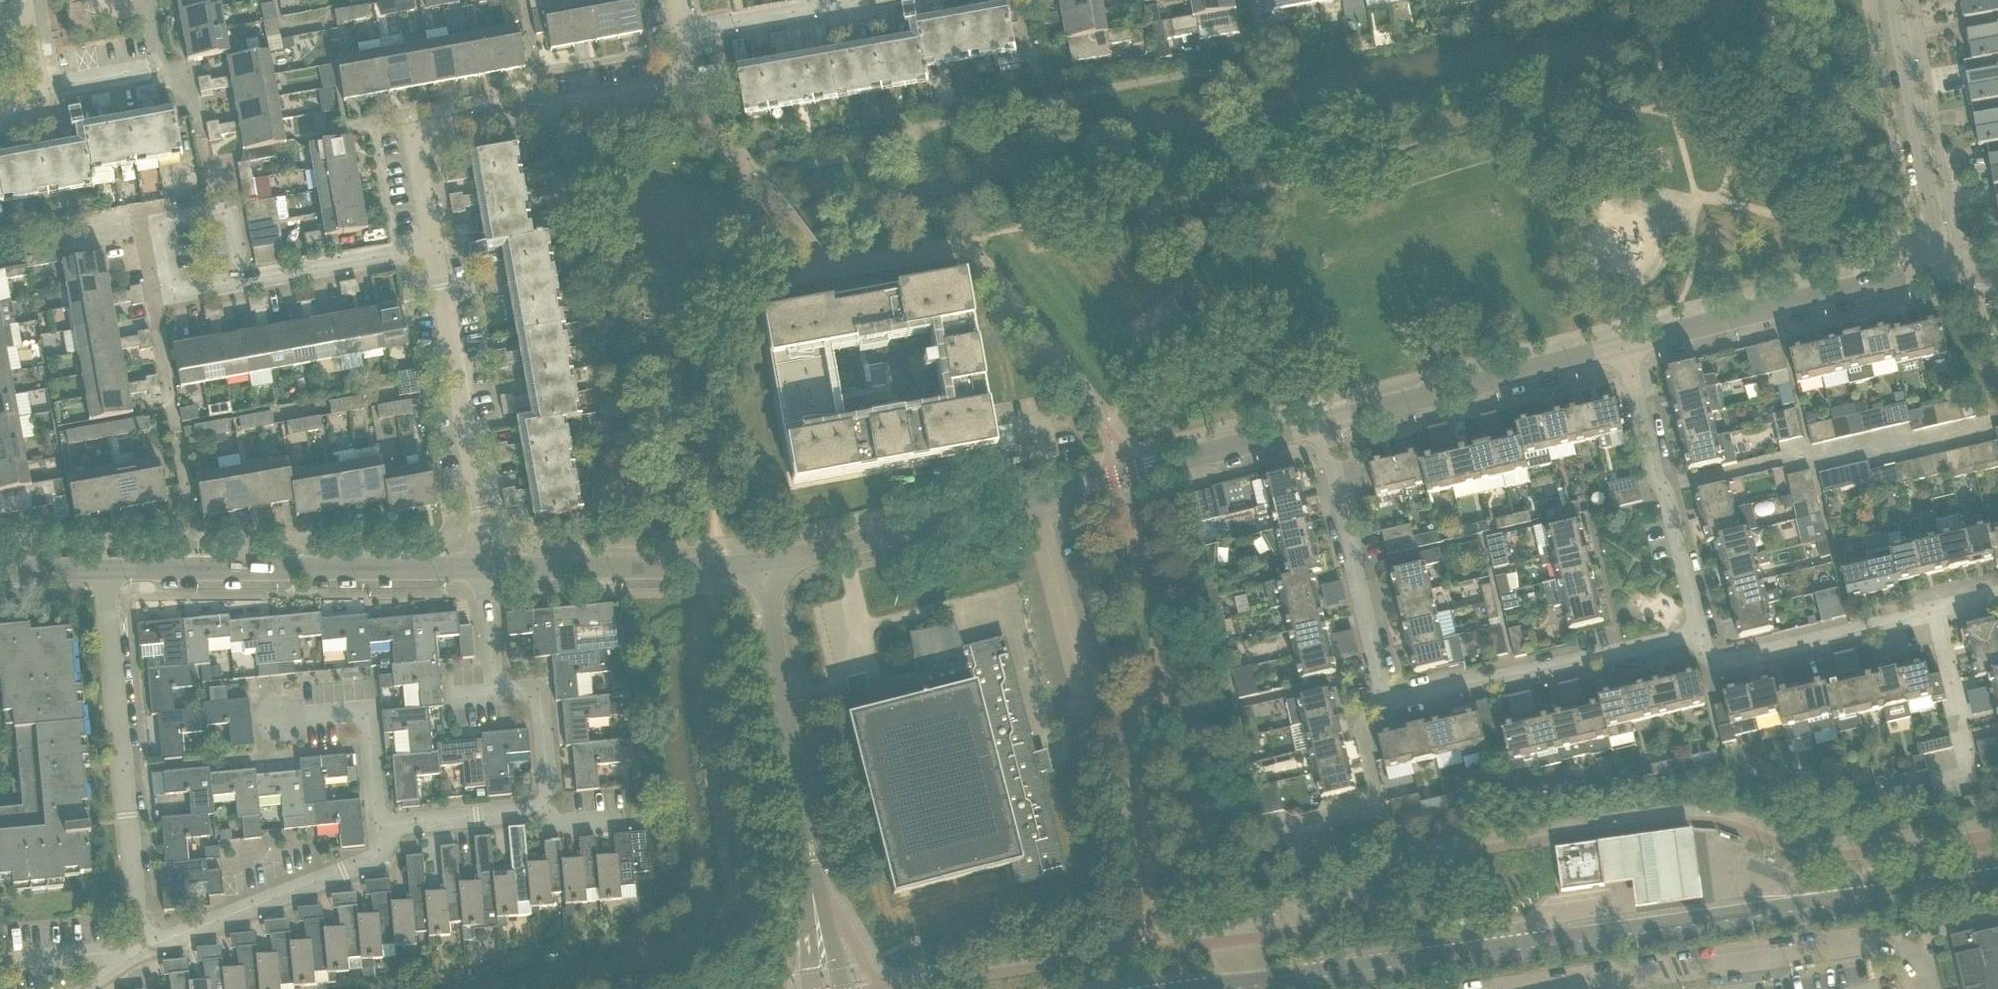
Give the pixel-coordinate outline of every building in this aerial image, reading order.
[(177,14),(220,6),(220,5),(219,5),(218,0),(176,0),(179,13),(177,13),(177,14)] [(396,1),(398,13),(414,11),(412,0),(400,0),(396,1)] [(442,0),(424,0),(425,9),(443,5),(442,0)] [(565,4),(573,47),(574,47),(573,45),(595,41),(595,43),(596,43),(588,0),(587,0),(587,1),(566,5),(566,4),(565,4)] [(596,43),(596,42),(596,41),(617,37),(617,39),(618,38),(611,0),(594,0),(589,1),(589,0),(588,0),(596,43)] [(618,38),(619,38),(619,37),(639,33),(639,34),(640,34),(640,33),(641,33),(635,0),(611,0),(618,38)] [(739,72),(739,75),(740,75),(747,116),(749,116),(749,115),(770,111),(770,112),(772,112),(772,111),(793,107),(793,108),(794,108),(794,107),(815,103),(815,104),(816,104),(816,103),(837,99),(837,100),(838,100),(838,99),(860,95),(860,96),(861,96),(861,95),(882,91),(882,92),(884,92),(884,91),(894,89),(905,87),(905,88),(907,88),(906,87),(928,83),(928,85),(930,85),(929,77),(931,77),(930,71),(928,72),(927,68),(948,64),(949,65),(950,65),(950,64),(971,60),(971,61),(973,61),(972,60),(993,56),(994,57),(995,57),(995,55),(1015,52),(1016,54),(1018,54),(1010,10),(1008,10),(1008,12),(992,15),(990,0),(979,0),(982,16),(965,19),(965,18),(963,18),(964,19),(947,22),(943,2),(947,2),(947,0),(929,0),(929,5),(934,4),(937,24),(921,27),(920,25),(919,25),(915,4),(903,6),(905,13),(907,26),(902,33),(903,40),(897,41),(885,43),(830,52),(831,58),(809,62),(809,61),(807,61),(807,62),(791,65),(790,59),(787,46),(791,45),(788,33),(770,36),(772,48),(777,47),(780,61),(781,67),(764,70),(764,68),(762,69),(762,70),(741,74),(741,72),(739,72)] [(1063,12),(1064,17),(1104,9),(1102,0),(1060,0),(1063,12)] [(1195,16),(1235,9),(1233,0),(1192,0),(1195,16)] [(1265,13),(1275,11),(1275,12),(1277,12),(1276,10),(1296,7),(1297,8),(1296,0),(1263,0),(1265,13)] [(1297,8),(1298,8),(1298,7),(1319,3),(1319,4),(1320,4),(1320,3),(1319,0),(1296,0),(1297,8)] [(1964,19),(1971,17),(1997,13),(1997,0),(1960,0),(1964,19)] [(398,13),(396,1),(378,4),(381,17),(398,13)] [(259,4),(262,22),(275,20),(272,2),(259,4)] [(543,10),(531,12),(532,20),(535,35),(546,33),(549,49),(550,50),(550,51),(552,51),(551,49),(572,46),(572,47),(573,47),(565,4),(564,4),(564,6),(544,9),(544,8),(542,9),(543,10)] [(181,35),(181,36),(225,29),(224,28),(223,28),(219,7),(221,6),(220,6),(177,14),(178,14),(179,14),(183,35),(181,35)] [(367,6),(350,9),(353,22),(369,19),(367,6)] [(1145,8),(1148,25),(1152,24),(1161,22),(1157,6),(1145,8)] [(353,22),(350,9),(333,12),(336,25),(353,22)] [(1063,12),(1043,15),(1044,25),(1064,21),(1068,39),(1108,31),(1104,10),(1105,10),(1105,9),(1104,9),(1064,17),(1063,12)] [(1195,16),(1162,22),(1166,40),(1168,39),(1176,38),(1191,35),(1194,30),(1198,29),(1199,34),(1200,40),(1239,32),(1235,10),(1236,10),(1236,9),(1235,9),(1195,16)] [(1045,29),(1044,25),(1043,15),(1042,11),(1029,14),(1033,32),(1045,29)] [(1966,32),(1971,60),(1997,56),(1997,13),(1971,17),(1973,31),(1966,32)] [(275,20),(262,22),(265,38),(278,36),(275,20)] [(1161,22),(1152,24),(1159,59),(1172,56),(1168,39),(1166,40),(1162,22),(1161,22)] [(493,30),(500,73),(501,73),(501,72),(521,68),(522,69),(523,69),(524,68),(516,26),(514,27),(515,28),(494,32),(493,30)] [(825,26),(815,28),(818,49),(829,47),(825,26)] [(1108,31),(1068,39),(1066,40),(1067,41),(1068,41),(1072,62),(1111,55),(1110,45),(1132,41),(1133,46),(1144,44),(1140,26),(1108,32),(1108,31)] [(225,29),(181,36),(182,37),(183,37),(187,57),(185,57),(185,59),(187,59),(187,60),(201,57),(207,56),(226,53),(227,59),(242,56),(241,49),(225,29)] [(471,35),(470,35),(478,78),(478,77),(478,76),(499,72),(500,74),(500,73),(493,30),(492,31),(492,32),(471,36),(471,35)] [(448,39),(455,82),(456,82),(456,80),(477,76),(477,78),(478,78),(470,35),(469,35),(470,36),(449,40),(448,39)] [(427,43),(426,43),(433,86),(434,85),(434,84),(454,80),(455,82),(448,39),(447,39),(447,40),(427,44),(427,43)] [(734,42),(737,63),(747,62),(743,41),(734,42)] [(404,47),(403,47),(411,90),(411,88),(432,84),(433,86),(426,43),(425,43),(425,44),(404,48),(404,47)] [(382,51),(381,51),(388,94),(389,93),(389,92),(410,88),(410,90),(411,90),(403,47),(402,47),(403,48),(382,52),(382,51)] [(232,82),(273,74),(272,74),(271,74),(267,54),(269,53),(268,52),(267,52),(267,51),(242,56),(227,59),(227,60),(225,60),(226,61),(227,61),(230,77),(232,77),(232,82)] [(359,55),(358,55),(366,98),(366,97),(366,96),(387,92),(388,94),(381,51),(380,51),(380,52),(359,56),(359,55)] [(366,98),(358,55),(357,55),(357,56),(338,60),(338,59),(336,59),(336,60),(343,100),(343,101),(345,101),(345,100),(365,96),(365,98),(366,98)] [(1971,104),(1997,99),(1997,56),(1971,60),(1963,61),(1971,104)] [(330,65),(318,67),(320,76),(332,73),(330,65)] [(234,105),(277,97),(277,96),(275,96),(271,76),(273,76),(273,74),(232,82),(232,77),(230,77),(210,81),(212,90),(232,87),(235,104),(234,104),(234,105)] [(213,94),(212,90),(210,81),(209,76),(197,79),(200,97),(213,94)] [(1,204),(2,205),(3,205),(3,203),(25,199),(25,201),(26,200),(26,199),(47,195),(47,196),(49,196),(48,195),(68,192),(68,193),(70,192),(70,191),(91,187),(91,189),(93,189),(90,172),(112,168),(112,170),(113,170),(113,168),(134,164),(134,166),(136,165),(135,164),(156,160),(157,162),(158,161),(158,160),(179,156),(179,158),(181,158),(173,114),(171,114),(172,116),(155,119),(151,99),(155,98),(153,86),(135,90),(137,102),(141,101),(145,121),(109,127),(106,107),(110,106),(108,94),(90,97),(92,110),(96,109),(100,129),(83,132),(79,108),(67,111),(70,130),(65,137),(66,144),(0,156),(0,204),(1,204)] [(331,88),(318,90),(320,102),(333,100),(331,88)] [(240,122),(241,126),(279,120),(276,98),(277,98),(277,97),(234,105),(234,106),(236,105),(238,122),(240,122)] [(1973,117),(1978,146),(1986,144),(1993,143),(1997,142),(1997,99),(1978,103),(1980,116),(1973,117)] [(244,151),(272,146),(284,144),(284,143),(285,143),(285,141),(283,141),(280,121),(281,121),(281,119),(279,120),(241,126),(240,122),(238,122),(219,126),(220,135),(240,131),(243,148),(242,148),(242,150),(244,150),(244,151)] [(221,139),(220,135),(219,126),(218,121),(205,123),(208,141),(221,139)] [(349,138),(344,139),(308,145),(309,146),(307,146),(308,148),(309,147),(312,167),(311,167),(311,168),(354,160),(353,159),(352,160),(349,140),(350,139),(350,138),(349,138)] [(774,139),(763,141),(765,151),(776,150),(774,139)] [(1989,157),(1994,186),(1997,185),(1997,142),(1993,143),(1995,156),(1989,157)] [(237,163),(240,181),(252,179),(249,161),(274,157),(272,146),(244,151),(246,162),(237,163)] [(538,422),(532,423),(520,425),(521,427),(522,427),(525,443),(506,446),(505,443),(492,445),(495,463),(509,461),(508,457),(527,453),(530,470),(529,470),(529,472),(530,472),(533,488),(514,492),(514,487),(500,490),(503,508),(517,506),(516,502),(535,499),(538,515),(536,515),(536,517),(581,510),(581,508),(579,508),(575,487),(576,487),(576,485),(575,486),(571,465),(573,465),(572,463),(571,463),(567,443),(569,442),(568,441),(567,441),(563,419),(581,416),(580,414),(578,415),(575,394),(576,394),(576,393),(574,393),(571,372),(572,371),(572,370),(570,370),(567,349),(568,349),(568,347),(566,348),(563,326),(564,326),(564,324),(562,325),(558,303),(560,303),(560,301),(558,302),(554,280),(556,280),(556,279),(554,279),(550,258),(552,258),(552,257),(550,257),(546,236),(548,236),(548,234),(531,237),(527,215),(529,215),(529,214),(527,214),(524,192),(525,192),(525,191),(523,191),(520,170),(521,170),(521,168),(519,169),(516,148),(517,148),(517,146),(473,154),(473,155),(475,155),(478,176),(477,176),(477,178),(479,178),(482,194),(462,198),(461,194),(449,196),(452,214),(464,212),(463,208),(484,204),(487,221),(485,222),(485,223),(487,223),(491,244),(467,248),(469,260),(489,257),(496,262),(502,261),(515,334),(522,333),(525,351),(504,354),(504,350),(491,353),(494,371),(507,368),(506,364),(527,361),(530,377),(529,377),(529,379),(530,378),(533,395),(513,399),(512,395),(499,398),(502,415),(515,413),(515,409),(535,405),(538,422)] [(315,191),(358,184),(358,183),(356,183),(352,161),(354,161),(354,160),(311,168),(311,169),(313,169),(317,190),(315,191)] [(466,169),(454,171),(445,172),(446,183),(468,179),(466,169)] [(256,197),(252,179),(240,181),(243,199),(256,197)] [(319,213),(319,214),(362,206),(361,206),(357,184),(358,184),(315,191),(316,192),(317,192),(321,213),(319,213)] [(244,204),(246,215),(276,210),(274,198),(244,204)] [(362,206),(319,214),(320,214),(321,214),(324,231),(303,235),(306,253),(339,247),(336,234),(364,229),(364,228),(365,227),(365,226),(364,227),(360,207),(362,207),(362,206)] [(278,221),(276,210),(246,215),(248,226),(278,221)] [(248,226),(250,238),(280,232),(278,221),(248,226)] [(476,224),(457,227),(455,227),(456,237),(478,234),(476,224)] [(282,244),(280,232),(250,238),(252,249),(282,244)] [(25,259),(26,266),(27,268),(48,265),(46,255),(25,259)] [(62,263),(61,263),(61,264),(62,264),(66,285),(65,285),(65,286),(66,285),(108,277),(107,277),(106,277),(103,257),(104,257),(104,255),(102,256),(102,255),(62,262),(62,263)] [(27,268),(26,266),(5,270),(7,280),(28,276),(27,268)] [(66,285),(65,286),(66,286),(67,290),(70,307),(69,307),(69,308),(70,308),(109,301),(110,306),(111,306),(132,302),(130,292),(110,296),(107,278),(108,278),(108,277),(66,285)] [(962,277),(763,312),(794,484),(993,448),(970,321),(962,277)] [(341,296),(345,295),(355,293),(359,292),(357,280),(339,283),(341,296)] [(130,292),(132,302),(133,306),(144,304),(141,285),(129,287),(130,292)] [(296,304),(300,303),(310,301),(314,300),(311,288),(294,292),(296,304)] [(331,317),(339,359),(339,358),(360,354),(360,356),(361,355),(354,315),(359,314),(358,313),(355,293),(345,295),(349,315),(332,318),(332,316),(331,317)] [(255,311),(264,309),(268,308),(266,297),(248,300),(250,312),(255,311)] [(109,301),(70,308),(71,312),(74,330),(73,330),(73,331),(74,330),(116,323),(116,322),(114,322),(111,306),(110,306),(109,301)] [(285,325),(293,366),(315,362),(316,364),(309,323),(314,323),(313,321),(310,301),(300,303),(304,323),(287,326),(286,325),(285,325)] [(206,320),(209,319),(220,317),(224,316),(222,305),(203,308),(206,320)] [(376,308),(384,351),(384,350),(405,346),(405,347),(406,347),(406,346),(407,346),(400,306),(399,306),(399,305),(397,305),(398,306),(377,310),(377,308),(376,308)] [(354,315),(361,355),(362,355),(362,354),(382,350),(383,352),(384,351),(376,308),(375,309),(375,310),(358,313),(359,314),(354,315)] [(241,333),(240,333),(248,374),(248,376),(251,388),(272,384),(270,372),(271,372),(263,332),(268,331),(268,329),(264,309),(255,311),(258,331),(242,334),(241,333)] [(196,341),(195,341),(203,383),(204,383),(203,382),(224,379),(224,380),(226,380),(226,378),(218,340),(224,339),(223,337),(220,317),(209,319),(213,339),(196,342),(196,341)] [(309,323),(316,364),(317,363),(317,362),(338,359),(339,359),(331,317),(330,317),(330,318),(313,321),(314,323),(309,323)] [(1938,318),(1913,325),(1922,358),(1947,352),(1938,318)] [(116,323),(74,330),(75,333),(78,351),(77,352),(77,353),(117,346),(118,351),(119,350),(140,347),(138,337),(118,341),(115,324),(116,323)] [(263,332),(271,372),(271,370),(292,367),(292,368),(294,368),(293,366),(285,325),(284,325),(285,326),(268,329),(268,331),(263,332)] [(1913,325),(1888,331),(1897,364),(1922,358),(1913,325)] [(7,350),(13,349),(9,326),(2,327),(0,328),(0,351),(7,350)] [(1887,326),(1862,332),(1870,366),(1895,360),(1896,365),(1897,364),(1888,331),(1887,326)] [(137,332),(138,337),(140,347),(140,350),(152,348),(149,330),(137,332)] [(1862,332),(1838,338),(1846,372),(1860,368),(1863,381),(1873,378),(1870,366),(1862,332)] [(226,378),(226,380),(226,378),(247,375),(247,376),(248,376),(240,333),(239,333),(240,334),(223,337),(224,339),(218,340),(226,378)] [(1838,338),(1814,343),(1822,377),(1846,372),(1838,338)] [(203,383),(195,341),(194,341),(194,342),(174,346),(174,345),(172,345),(179,386),(180,386),(180,388),(182,387),(181,386),(202,383),(202,384),(203,383)] [(1762,375),(1751,377),(1751,379),(1786,370),(1779,341),(1767,344),(1774,372),(1762,375)] [(1790,349),(1789,350),(1793,369),(1797,383),(1822,377),(1814,343),(1804,346),(1803,342),(1790,345),(1790,347),(1790,349)] [(1744,350),(1751,377),(1762,375),(1774,372),(1767,344),(1744,350)] [(117,346),(77,353),(78,353),(82,374),(81,375),(124,368),(124,367),(122,367),(119,350),(118,351),(117,346)] [(11,372),(9,372),(6,351),(7,351),(7,350),(0,351),(0,374),(11,372)] [(1670,396),(1717,385),(1714,374),(1701,376),(1698,363),(1664,371),(1670,396)] [(124,368),(81,375),(81,376),(82,376),(86,397),(85,397),(85,398),(87,398),(126,391),(126,396),(128,395),(148,392),(146,382),(126,385),(123,369),(124,368)] [(14,395),(10,373),(11,373),(11,372),(0,374),(0,397),(14,395)] [(145,377),(146,382),(148,392),(149,395),(160,393),(157,375),(145,377)] [(417,380),(396,384),(398,397),(415,394),(419,393),(417,380)] [(1789,383),(1778,386),(1780,396),(1791,394),(1789,383)] [(1717,385),(1670,396),(1676,421),(1710,412),(1724,409),(1718,384),(1717,385)] [(126,391),(87,398),(87,402),(90,419),(89,419),(89,421),(90,420),(91,421),(111,417),(131,414),(131,413),(132,412),(132,411),(130,411),(128,395),(126,396),(126,391)] [(0,398),(0,420),(19,417),(19,418),(31,416),(27,393),(15,395),(0,398)] [(1791,394),(1780,396),(1783,405),(1793,403),(1793,402),(1791,394)] [(362,396),(346,399),(348,411),(364,408),(362,396)] [(1958,400),(1962,419),(1974,416),(1970,397),(1958,400)] [(1614,398),(1589,404),(1597,438),(1623,432),(1614,398)] [(348,411),(346,399),(329,402),(331,414),(348,411)] [(410,401),(393,404),(396,416),(412,413),(410,401)] [(396,416),(393,404),(377,407),(379,419),(396,416)] [(1589,404),(1564,410),(1573,444),(1597,438),(1589,404)] [(179,409),(181,422),(198,419),(195,406),(179,409)] [(1795,408),(1783,411),(1790,440),(1802,437),(1795,408)] [(1564,410),(1540,416),(1549,450),(1573,444),(1564,410)] [(272,411),(254,414),(257,427),(274,423),(272,411)] [(1790,440),(1783,411),(1771,414),(1778,443),(1790,440)] [(1676,421),(1682,445),(1716,437),(1716,436),(1710,412),(1676,421)] [(257,427),(254,414),(238,417),(241,429),(257,427)] [(1540,416),(1516,422),(1524,456),(1529,455),(1537,453),(1540,467),(1552,464),(1549,450),(1540,416)] [(23,439),(22,439),(21,439),(18,419),(19,419),(19,418),(19,417),(0,420),(0,444),(23,439)] [(319,417),(304,420),(306,432),(321,429),(319,417)] [(144,418),(127,421),(129,433),(147,430),(144,418)] [(1830,418),(1808,424),(1813,442),(1835,436),(1830,418)] [(304,420),(286,423),(288,435),(306,432),(304,420)] [(129,433),(127,421),(111,424),(113,436),(129,433)] [(227,421),(210,424),(212,436),(229,433),(227,421)] [(1519,436),(1494,442),(1503,476),(1506,489),(1531,482),(1528,470),(1524,456),(1516,422),(1515,422),(1519,436)] [(212,436),(210,424),(194,426),(196,439),(212,436)] [(98,426),(81,429),(84,441),(101,438),(98,426)] [(81,429),(66,431),(68,444),(84,441),(81,429)] [(1716,437),(1682,445),(1688,471),(1721,463),(1722,466),(1737,462),(1730,433),(1716,436),(1716,437)] [(26,462),(22,441),(23,441),(23,439),(0,444),(0,467),(26,462)] [(1494,442),(1470,448),(1478,482),(1503,476),(1494,442)] [(1970,447),(1975,472),(1997,467),(1997,462),(1996,455),(1993,442),(1970,447)] [(1970,447),(1946,453),(1950,472),(1952,478),(1975,472),(1970,447)] [(1470,448),(1445,454),(1453,488),(1478,482),(1470,448)] [(1418,450),(1394,456),(1402,489),(1417,486),(1425,484),(1427,484),(1421,460),(1418,450)] [(1944,454),(1919,459),(1924,478),(1948,472),(1950,472),(1946,453),(1944,454)] [(1422,459),(1421,460),(1427,484),(1429,493),(1453,488),(1445,454),(1431,457),(1422,459)] [(1402,489),(1394,456),(1368,462),(1377,496),(1402,489)] [(265,462),(263,463),(263,464),(271,504),(271,506),(272,506),(272,505),(294,501),(289,475),(286,459),(285,459),(286,460),(265,463),(265,462)] [(380,459),(357,463),(364,504),(387,500),(383,473),(380,459)] [(1919,459),(1910,462),(1915,481),(1924,478),(1919,459)] [(136,464),(135,464),(143,507),(144,506),(143,505),(164,502),(164,503),(166,502),(159,461),(158,461),(158,460),(156,460),(156,461),(136,465),(136,464)] [(29,485),(30,484),(26,464),(27,464),(27,462),(26,462),(0,467),(0,491),(29,485)] [(335,465),(334,465),(342,508),(363,504),(363,505),(365,505),(364,504),(357,463),(357,462),(356,462),(356,463),(335,467),(335,465)] [(1867,462),(1857,464),(1862,483),(1872,480),(1871,477),(1870,471),(1867,462)] [(113,468),(112,468),(119,510),(120,511),(121,510),(121,509),(142,506),(142,507),(143,507),(135,464),(134,464),(134,465),(114,469),(113,468)] [(241,467),(241,468),(248,508),(248,510),(250,509),(250,508),(271,504),(263,464),(242,468),(242,467),(241,467)] [(428,465),(405,469),(412,510),(436,506),(428,465)] [(1870,471),(1871,477),(1872,480),(1874,490),(1878,489),(1879,489),(1899,484),(1894,465),(1873,471),(1870,471)] [(334,467),(312,471),(319,512),(319,513),(320,513),(320,512),(341,508),(341,509),(342,509),(342,508),(334,467)] [(89,472),(89,473),(97,514),(97,515),(99,515),(98,513),(119,510),(112,468),(112,469),(91,473),(91,472),(89,472)] [(241,468),(218,472),(225,512),(248,508),(241,468)] [(405,469),(383,473),(387,500),(390,515),(391,515),(391,514),(412,510),(405,469)] [(1809,470),(1797,473),(1804,502),(1806,501),(1809,516),(1820,514),(1816,499),(1810,475),(1809,470)] [(312,471),(289,475),(294,501),(297,517),(297,516),(319,512),(312,471)] [(1829,471),(1819,473),(1824,492),(1833,490),(1829,471)] [(225,512),(218,472),(195,476),(202,516),(225,512)] [(1264,480),(1270,505),(1303,497),(1297,472),(1264,480)] [(97,514),(89,473),(68,477),(68,476),(67,477),(67,478),(66,478),(73,518),(74,518),(74,519),(76,519),(76,518),(97,514)] [(1787,475),(1786,476),(1793,505),(1804,502),(1797,473),(1787,475)] [(1608,485),(1611,497),(1639,490),(1636,478),(1608,485)] [(0,491),(0,515),(32,509),(30,499),(50,496),(54,522),(68,520),(61,479),(30,485),(30,484),(29,485),(0,491)] [(1726,480),(1693,487),(1700,517),(1733,509),(1726,480)] [(1213,489),(1201,492),(1208,520),(1220,517),(1213,489)] [(1639,490),(1611,497),(1613,508),(1642,502),(1639,490)] [(1201,492),(1189,494),(1196,523),(1208,520),(1201,492)] [(1273,517),(1276,530),(1309,522),(1303,497),(1270,505),(1256,509),(1259,520),(1273,517)] [(1579,503),(1562,507),(1565,517),(1581,513),(1579,503)] [(1733,509),(1700,517),(1706,541),(1714,539),(1748,531),(1757,529),(1751,505),(1744,507),(1733,509)] [(1562,507),(1545,511),(1548,521),(1565,517),(1562,507)] [(1528,512),(1512,515),(1515,525),(1530,522),(1528,512)] [(1515,525),(1512,515),(1494,520),(1496,530),(1515,525)] [(1919,519),(1908,522),(1922,576),(1946,570),(1938,536),(1935,526),(1922,530),(1919,519)] [(1276,530),(1260,533),(1270,551),(1272,551),(1275,556),(1281,554),(1315,546),(1309,522),(1276,530)] [(1549,544),(1537,547),(1540,558),(1552,556),(1585,547),(1579,522),(1560,527),(1546,530),(1549,544)] [(1812,524),(1816,542),(1827,539),(1823,522),(1812,524)] [(1903,545),(1888,548),(1896,582),(1922,576),(1908,522),(1898,524),(1903,545)] [(1479,524),(1463,527),(1465,537),(1481,533),(1479,524)] [(1964,531),(1963,531),(1971,564),(1995,559),(1996,559),(1990,534),(1991,534),(1989,524),(1964,531)] [(1382,532),(1385,544),(1413,537),(1410,525),(1382,532)] [(1465,537),(1463,527),(1445,532),(1447,542),(1465,537)] [(1714,539),(1720,564),(1754,556),(1748,531),(1714,539)] [(1963,531),(1938,537),(1946,571),(1971,564),(1963,531)] [(1502,534),(1487,538),(1494,569),(1509,565),(1502,534)] [(1860,540),(1864,559),(1873,593),(1897,587),(1896,582),(1888,548),(1885,534),(1860,540)] [(1413,537),(1385,544),(1387,555),(1416,548),(1413,537)] [(1827,539),(1816,542),(1820,557),(1830,555),(1827,539)] [(1218,544),(1197,549),(1203,573),(1212,571),(1213,571),(1218,570),(1218,544)] [(1278,581),(1278,582),(1321,571),(1315,546),(1281,554),(1287,578),(1278,581)] [(1554,564),(1558,580),(1591,572),(1585,547),(1552,556),(1540,558),(1542,567),(1554,564)] [(1391,573),(1397,599),(1430,591),(1425,567),(1443,563),(1440,549),(1400,559),(1403,570),(1391,573)] [(1754,556),(1720,564),(1726,588),(1760,580),(1757,567),(1770,564),(1767,552),(1754,556)] [(1873,593),(1864,559),(1839,565),(1847,599),(1873,593)] [(1212,571),(1203,573),(1207,590),(1216,588),(1217,588),(1213,571),(1212,571)] [(1545,583),(1543,584),(1544,590),(1556,594),(1559,606),(1564,605),(1597,597),(1591,572),(1560,580),(1558,580),(1545,583)] [(1267,591),(1266,594),(1268,601),(1270,604),(1271,605),(1272,609),(1284,606),(1317,598),(1313,581),(1312,574),(1311,573),(1278,582),(1267,584),(1268,589),(1267,591)] [(1494,577),(1498,595),(1509,592),(1505,575),(1494,577)] [(1322,584),(1327,606),(1345,601),(1339,579),(1322,584)] [(1726,588),(1732,613),(1766,605),(1781,601),(1778,590),(1764,594),(1760,580),(1726,588)] [(1479,587),(1483,604),(1494,601),(1490,585),(1479,587)] [(1837,589),(1826,591),(1832,620),(1844,617),(1837,589)] [(1397,599),(1402,623),(1436,615),(1430,591),(1397,599)] [(1832,620),(1826,591),(1814,594),(1820,622),(1832,620)] [(1509,592),(1498,595),(1502,612),(1513,609),(1509,592)] [(1597,597),(1564,605),(1570,630),(1603,622),(1597,597)] [(1284,606),(1290,631),(1323,623),(1317,598),(1284,606)] [(1494,601),(1483,604),(1488,621),(1499,619),(1494,601)] [(597,605),(551,609),(555,655),(578,653),(575,630),(599,628),(599,625),(614,623),(612,604),(597,605)] [(1210,606),(1214,623),(1224,621),(1220,604),(1210,606)] [(1766,605),(1732,613),(1738,638),(1772,630),(1766,605)] [(506,613),(508,636),(531,634),(534,658),(551,656),(555,655),(551,609),(506,613)] [(1420,619),(1402,623),(1408,648),(1456,636),(1450,612),(1436,615),(1420,619)] [(321,642),(319,613),(273,618),(278,664),(293,663),(300,662),(298,638),(320,636),(321,642)] [(353,663),(369,662),(367,644),(365,621),(365,615),(320,619),(319,613),(321,642),(345,640),(347,664),(353,663)] [(411,617),(415,663),(437,661),(435,638),(458,636),(460,659),(473,658),(470,626),(458,627),(457,613),(411,617)] [(230,644),(227,616),(182,620),(186,666),(193,665),(200,665),(209,664),(206,641),(229,638),(230,644)] [(366,621),(365,621),(367,644),(368,644),(373,643),(391,642),(393,660),(393,664),(393,665),(415,663),(411,617),(390,619),(372,621),(366,621)] [(229,622),(228,622),(230,638),(230,644),(236,644),(240,644),(240,651),(245,655),(255,654),(256,666),(257,666),(278,664),(273,618),(229,622)] [(1963,627),(1968,652),(1997,645),(1997,619),(1996,619),(1963,627)] [(136,624),(139,647),(162,645),(164,667),(164,668),(186,666),(182,620),(136,624)] [(953,621),(949,623),(944,625),(939,627),(934,628),(929,630),(924,631),(919,632),(914,633),(908,633),(909,635),(911,635),(921,673),(868,687),(866,679),(846,684),(848,692),(829,697),(835,722),(848,719),(893,894),(1011,864),(1016,885),(1063,873),(1037,774),(1045,772),(1043,762),(1040,753),(1033,755),(1003,640),(955,652),(952,642),(950,632),(956,629),(953,621)] [(1224,621),(1214,623),(1218,640),(1228,638),(1224,621)] [(1290,631),(1295,655),(1329,648),(1323,623),(1290,631)] [(10,877),(11,889),(12,888),(12,887),(27,886),(28,892),(29,891),(29,886),(44,884),(45,890),(46,890),(46,884),(61,883),(61,884),(63,884),(61,873),(77,871),(77,876),(79,876),(79,875),(89,874),(86,836),(89,836),(86,813),(80,814),(79,804),(86,804),(86,803),(84,803),(83,787),(84,787),(84,786),(83,786),(81,771),(83,770),(83,769),(81,769),(80,760),(86,759),(86,754),(80,755),(79,746),(85,745),(85,740),(84,740),(82,725),(83,725),(83,724),(82,724),(81,708),(82,708),(81,707),(75,708),(74,698),(81,697),(80,689),(74,689),(73,680),(74,680),(74,678),(73,679),(72,663),(73,663),(73,662),(72,662),(71,646),(72,646),(71,645),(65,645),(64,636),(70,636),(70,630),(29,634),(28,626),(27,626),(27,627),(0,630),(0,697),(2,714),(1,714),(1,716),(11,715),(12,731),(14,731),(21,808),(0,810),(0,878),(10,877)] [(1489,629),(1495,657),(1507,655),(1501,626),(1489,629)] [(1508,629),(1515,658),(1527,655),(1520,627),(1508,629)] [(1333,631),(1336,654),(1355,651),(1352,629),(1333,631)] [(1414,673),(1436,668),(1437,670),(1463,664),(1464,669),(1467,669),(1459,635),(1456,636),(1408,648),(1414,673)] [(1968,652),(1974,677),(1990,674),(1997,672),(1997,645),(1968,652)] [(1329,648),(1295,655),(1301,681),(1335,673),(1329,648)] [(525,650),(510,652),(511,659),(526,658),(525,650)] [(555,702),(561,701),(577,699),(577,698),(575,676),(611,672),(609,650),(578,653),(555,655),(551,656),(555,702)] [(1227,654),(1231,670),(1242,668),(1238,651),(1227,654)] [(404,686),(406,709),(406,710),(427,708),(441,707),(437,661),(415,663),(393,665),(391,665),(392,675),(393,687),(404,686)] [(293,663),(278,664),(279,676),(294,674),(293,663)] [(1924,663),(1899,669),(1907,700),(1907,703),(1910,715),(1934,709),(1933,703),(1941,702),(1946,700),(1947,700),(1940,672),(1939,672),(1928,675),(1925,663),(1924,663)] [(209,664),(200,665),(202,682),(210,681),(209,664)] [(278,664),(257,666),(258,677),(279,676),(278,664)] [(193,665),(186,666),(164,668),(164,667),(146,669),(151,715),(173,713),(173,712),(171,690),(195,687),(193,665)] [(220,666),(210,667),(211,678),(221,677),(220,666)] [(1242,668),(1231,670),(1238,699),(1258,695),(1251,666),(1242,668)] [(1899,669),(1874,675),(1882,709),(1886,723),(1911,717),(1910,715),(1907,703),(1907,700),(1899,669)] [(1697,672),(1671,678),(1679,711),(1705,705),(1697,672)] [(1990,674),(1995,699),(1997,698),(1997,672),(1990,674)] [(392,675),(378,676),(379,689),(393,687),(392,675)] [(1874,675),(1849,681),(1857,715),(1882,709),(1874,675)] [(1671,678),(1647,683),(1655,717),(1679,711),(1671,678)] [(1771,680),(1747,686),(1754,717),(1755,720),(1772,716),(1778,714),(1779,714),(1780,714),(1776,693),(1777,693),(1773,680),(1771,680)] [(1831,685),(1826,686),(1834,720),(1857,715),(1849,681),(1831,685)] [(1824,682),(1799,688),(1807,722),(1810,734),(1836,728),(1834,720),(1826,686),(1825,682),(1824,682)] [(1647,683),(1623,689),(1631,723),(1655,717),(1647,683)] [(1724,704),(1713,707),(1722,744),(1735,741),(1736,740),(1735,736),(1757,731),(1755,720),(1754,717),(1747,686),(1722,692),(1725,704),(1724,704)] [(1777,693),(1776,693),(1780,714),(1779,714),(1783,728),(1786,741),(1810,735),(1810,734),(1807,722),(1799,688),(1783,691),(1777,693)] [(1623,689),(1598,695),(1600,704),(1608,740),(1633,734),(1631,723),(1623,689)] [(1986,690),(1966,694),(1969,712),(1989,708),(1986,690)] [(1297,699),(1287,701),(1293,727),(1303,724),(1337,716),(1331,691),(1297,699)] [(561,701),(565,746),(588,744),(588,743),(586,721),(609,718),(609,715),(608,704),(607,696),(577,698),(577,699),(561,701)] [(253,746),(248,699),(226,701),(201,704),(202,710),(205,732),(205,726),(227,724),(230,748),(253,746)] [(618,703),(608,704),(609,715),(619,714),(618,703)] [(1600,704),(1575,710),(1583,745),(1586,755),(1602,751),(1601,747),(1610,747),(1608,740),(1600,704)] [(381,711),(383,734),(407,732),(409,755),(432,753),(431,745),(427,708),(406,710),(406,709),(381,711)] [(202,710),(173,712),(173,713),(151,715),(151,716),(157,715),(161,760),(184,758),(181,734),(205,732),(202,710)] [(1575,710),(1551,716),(1559,750),(1561,761),(1586,755),(1583,745),(1575,710)] [(1477,713),(1452,719),(1460,752),(1484,747),(1485,753),(1499,750),(1492,721),(1480,724),(1477,713)] [(1303,724),(1309,749),(1343,741),(1337,716),(1303,724)] [(1551,716),(1526,722),(1534,756),(1536,755),(1539,768),(1562,762),(1561,761),(1559,750),(1551,716)] [(1243,721),(1247,738),(1258,736),(1253,718),(1243,721)] [(1452,719),(1428,724),(1435,758),(1460,752),(1452,719)] [(1526,722),(1500,728),(1505,747),(1508,762),(1511,771),(1525,768),(1523,758),(1534,756),(1526,722)] [(1428,724),(1403,730),(1411,764),(1435,758),(1428,724)] [(527,730),(481,734),(487,797),(511,795),(509,777),(507,777),(505,755),(529,753),(527,730)] [(1411,764),(1403,730),(1377,736),(1385,770),(1411,764)] [(481,740),(436,744),(439,775),(440,775),(439,767),(462,765),(464,789),(485,787),(486,797),(487,797),(481,734),(480,734),(481,740)] [(1258,736),(1247,738),(1251,755),(1262,753),(1258,736)] [(1952,748),(1949,737),(1917,744),(1920,756),(1924,755),(1952,748)] [(576,791),(598,789),(596,765),(620,763),(619,760),(618,749),(617,740),(588,743),(588,744),(565,746),(565,747),(571,746),(576,791)] [(1309,749),(1315,773),(1349,765),(1343,741),(1309,749)] [(629,748),(618,749),(619,760),(630,759),(629,748)] [(1699,754),(1701,764),(1718,760),(1716,750),(1699,754)] [(409,755),(391,756),(395,803),(401,802),(401,808),(419,806),(418,801),(416,777),(439,775),(438,767),(437,753),(432,753),(409,755)] [(299,759),(300,772),(303,806),(304,806),(313,805),(312,805),(325,803),(323,780),(347,778),(346,768),(345,755),(299,759)] [(1920,756),(1913,757),(1916,773),(1927,770),(1924,755),(1920,756)] [(1683,758),(1665,762),(1668,772),(1685,768),(1683,758)] [(1668,772),(1665,762),(1649,766),(1652,776),(1668,772)] [(1349,765),(1315,773),(1321,799),(1355,791),(1349,765)] [(356,767),(346,768),(347,778),(347,782),(357,781),(356,767)] [(188,793),(190,816),(207,815),(213,814),(211,796),(210,796),(208,768),(162,772),(164,795),(188,793)] [(243,840),(260,839),(258,816),(259,816),(257,798),(257,799),(255,776),(254,770),(209,774),(209,768),(208,768),(210,796),(211,796),(234,794),(236,818),(241,818),(243,840)] [(300,772),(255,776),(257,799),(257,798),(280,796),(283,830),(305,828),(304,818),(305,818),(304,806),(303,806),(300,772)] [(1635,775),(1617,780),(1619,790),(1638,785),(1635,775)] [(1768,788),(1786,789),(1787,779),(1769,777),(1768,788)] [(1619,790),(1617,780),(1601,783),(1604,793),(1619,790)] [(1804,791),(1821,793),(1822,782),(1805,780),(1804,791)] [(1584,781),(1567,785),(1569,795),(1586,791),(1584,781)] [(1933,793),(1930,781),(1901,787),(1904,799),(1933,793)] [(1277,782),(1265,785),(1272,813),(1284,811),(1277,782)] [(1822,782),(1821,793),(1838,794),(1839,784),(1822,782)] [(1265,785),(1254,788),(1261,816),(1272,813),(1265,785)] [(1569,795),(1567,785),(1550,789),(1552,799),(1569,795)] [(1452,794),(1455,805),(1472,800),(1470,790),(1452,794)] [(1893,791),(1876,795),(1879,805),(1896,801),(1893,791)] [(1517,797),(1520,807),(1537,803),(1534,793),(1517,797)] [(1390,801),(1393,813),(1421,806),(1419,794),(1390,801)] [(1879,805),(1876,795),(1860,799),(1862,809),(1879,805)] [(341,848),(364,846),(359,799),(325,803),(312,805),(313,805),(304,806),(305,818),(304,818),(305,828),(338,825),(341,848)] [(1421,806),(1393,813),(1396,825),(1424,819),(1421,806)] [(190,816),(160,818),(164,860),(165,864),(165,865),(187,862),(186,858),(184,838),(209,836),(207,815),(190,816)] [(493,874),(492,874),(495,908),(496,912),(496,918),(504,917),(517,916),(530,915),(530,908),(526,864),(527,864),(524,826),(507,828),(511,872),(493,874)] [(231,830),(219,831),(219,841),(232,840),(231,830)] [(596,857),(595,857),(600,902),(620,900),(635,898),(634,886),(633,873),(639,873),(649,872),(647,852),(645,832),(639,832),(612,835),(614,855),(596,857)] [(1698,832),(1603,845),(1609,893),(1638,889),(1642,913),(1708,904),(1698,832)] [(459,883),(458,883),(462,922),(462,928),(463,939),(465,940),(472,940),(474,937),(473,927),(483,926),(491,925),(490,913),(496,912),(492,874),(493,874),(489,836),(473,838),(477,882),(459,883)] [(580,859),(561,860),(565,905),(600,902),(595,857),(596,857),(594,837),(578,838),(580,859)] [(545,862),(527,864),(526,864),(530,908),(551,906),(550,894),(563,893),(564,905),(565,905),(561,860),(560,840),(543,842),(545,862)] [(1320,840),(1308,843),(1314,868),(1326,865),(1320,840)] [(1606,887),(1606,884),(1603,884),(1598,846),(1600,846),(1600,842),(1556,849),(1562,893),(1606,887)] [(1308,843),(1296,846),(1302,870),(1314,868),(1308,843)] [(217,846),(204,848),(205,860),(219,859),(217,846)] [(443,891),(425,893),(424,893),(428,937),(449,935),(448,923),(461,922),(462,928),(458,883),(459,883),(455,846),(439,847),(443,891)] [(1302,870),(1296,846),(1285,848),(1291,873),(1302,870)] [(409,901),(390,903),(394,947),(415,945),(414,933),(427,932),(427,937),(428,937),(424,893),(425,893),(421,855),(405,857),(409,901)] [(159,865),(161,895),(163,911),(186,909),(184,885),(206,883),(207,897),(222,895),(221,870),(206,871),(205,861),(159,865)] [(372,914),(356,916),(360,959),(361,960),(372,959),(381,958),(395,957),(394,947),(390,903),(389,892),(371,894),(371,895),(372,914)] [(573,905),(565,905),(565,915),(574,914),(573,905)] [(339,928),(323,929),(327,973),(334,973),(348,972),(347,960),(360,959),(356,916),(355,906),(337,907),(339,928)] [(504,917),(496,918),(497,927),(505,926),(504,917)] [(290,942),(289,943),(293,987),(300,986),(328,984),(328,983),(327,973),(323,929),(322,919),(303,921),(303,922),(305,941),(293,942),(290,942)] [(1958,958),(1965,988),(1997,988),(1997,930),(1974,935),(1973,931),(1951,936),(1956,959),(1958,958)] [(255,956),(258,988),(293,988),(293,987),(289,943),(288,932),(270,934),(270,935),(271,954),(258,955),(256,956),(255,956)] [(222,969),(224,988),(258,988),(255,956),(254,946),(236,947),(236,948),(238,967),(222,969)] [(188,982),(189,988),(224,988),(222,969),(221,959),(202,961),(204,981),(188,982)] [(372,959),(361,960),(361,970),(362,978),(374,976),(372,959)] [(187,972),(169,974),(170,988),(189,988),(188,982),(187,972)] [(334,973),(327,973),(328,983),(335,982),(334,973)]
